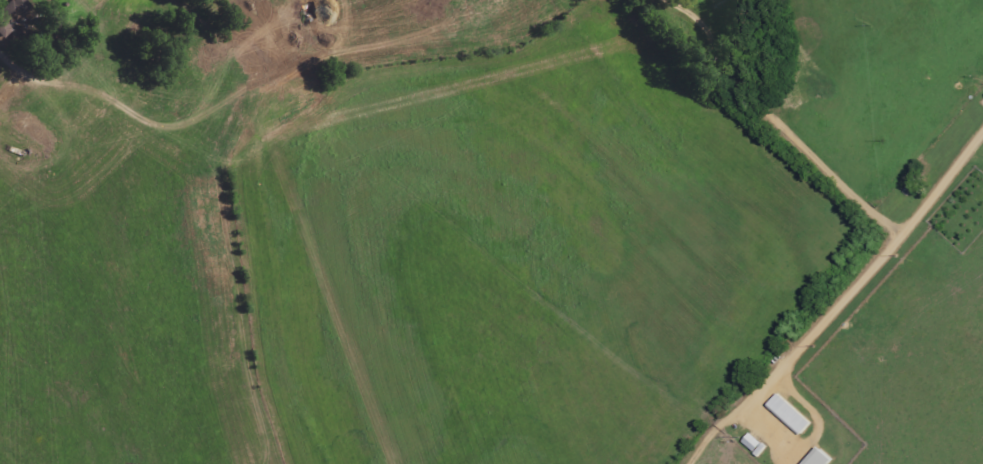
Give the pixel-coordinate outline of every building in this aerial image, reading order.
[(26,0),(16,0),(0,16),(0,35),(3,37),(33,7),(26,0)] [(769,407),(802,436),(812,425),(779,396),(769,407)] [(744,445),(761,457),(768,447),(751,435),(744,445)] [(835,461),(821,448),(807,463),(832,463),(835,461)]
